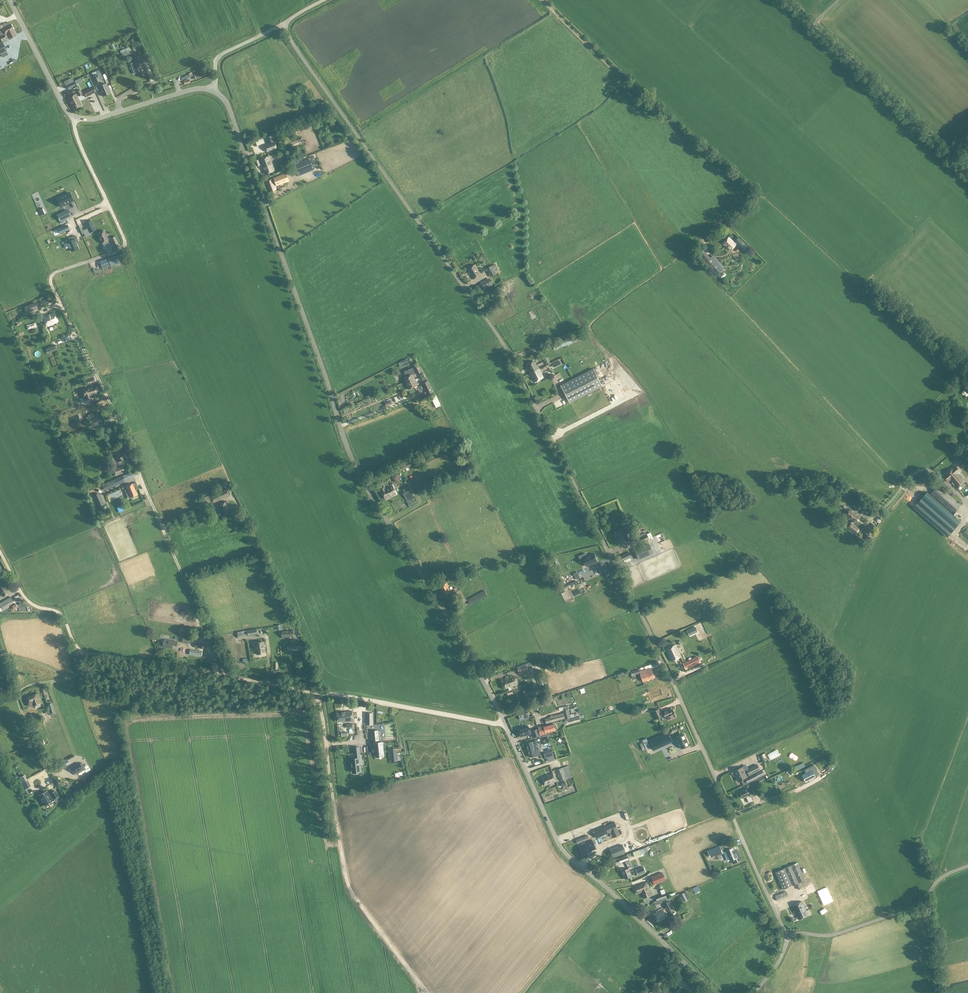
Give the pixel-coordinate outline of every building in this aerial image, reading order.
[(4,34),(5,34),(6,34),(6,35),(14,31),(14,30),(11,24),(7,25),(6,23),(0,26),(1,28),(0,28),(0,33),(1,35),(1,36),(4,34)] [(6,34),(5,34),(0,37),(2,41),(5,39),(6,40),(16,35),(14,31),(6,35),(6,34)] [(135,60),(145,57),(143,52),(134,56),(135,60)] [(143,62),(139,63),(138,61),(131,63),(134,73),(138,72),(139,76),(147,73),(143,62)] [(101,76),(100,72),(97,74),(92,76),(95,82),(100,80),(103,79),(101,76)] [(68,89),(75,85),(72,78),(64,82),(68,89)] [(105,83),(99,86),(103,96),(110,93),(108,87),(107,87),(105,83)] [(87,97),(96,92),(93,87),(84,92),(87,97)] [(68,95),(69,97),(68,98),(73,109),(81,105),(77,96),(79,96),(82,94),(80,90),(77,92),(77,93),(76,94),(71,96),(70,94),(73,93),(71,90),(66,92),(68,96),(68,95)] [(248,143),(256,140),(255,137),(251,139),(249,135),(246,136),(248,143)] [(267,152),(277,149),(275,142),(265,145),(267,152)] [(275,171),(269,156),(255,161),(257,166),(262,164),(265,174),(275,171)] [(294,165),(298,176),(313,170),(309,159),(294,165)] [(276,183),(277,185),(287,181),(284,174),(274,178),(275,180),(276,183)] [(274,183),(276,183),(275,180),(273,180),(272,179),(266,181),(270,192),(276,189),(274,183)] [(60,207),(73,201),(69,193),(56,198),(60,207)] [(28,210),(30,217),(39,215),(38,211),(35,212),(34,208),(28,210)] [(71,216),(68,210),(57,215),(60,221),(71,216)] [(36,222),(39,235),(49,232),(45,220),(36,222)] [(91,235),(90,233),(93,232),(92,232),(96,230),(91,221),(85,223),(88,230),(84,232),(86,237),(91,235)] [(70,228),(68,224),(59,228),(61,233),(70,228)] [(108,240),(104,231),(97,234),(102,243),(108,240)] [(70,241),(67,242),(71,251),(78,248),(75,242),(78,241),(76,235),(69,238),(70,241)] [(736,242),(735,243),(729,237),(723,244),(730,251),(737,245),(736,244),(737,244),(744,251),(749,246),(739,237),(735,242),(736,242)] [(111,241),(115,248),(120,246),(116,238),(111,241)] [(698,256),(704,263),(710,258),(704,250),(698,256)] [(114,255),(100,260),(104,271),(111,269),(110,266),(121,262),(119,257),(115,258),(114,255)] [(704,263),(716,276),(723,269),(712,256),(710,258),(704,263)] [(473,279),(481,275),(475,264),(467,269),(473,279)] [(497,273),(492,265),(486,269),(490,277),(497,273)] [(484,289),(493,284),(490,279),(481,284),(484,289)] [(502,297),(507,295),(503,287),(498,289),(502,297)] [(501,304),(498,299),(501,297),(498,292),(485,299),(488,304),(494,301),(497,306),(501,304)] [(45,299),(40,301),(42,306),(52,302),(49,297),(45,299)] [(35,303),(27,306),(29,311),(37,308),(35,303)] [(48,316),(47,315),(43,317),(47,326),(58,322),(54,312),(50,314),(49,315),(48,316)] [(552,344),(553,346),(554,350),(577,341),(575,336),(552,344)] [(530,373),(539,369),(537,365),(536,365),(534,361),(527,365),(531,373),(530,373)] [(603,364),(596,366),(598,373),(605,370),(603,364)] [(593,368),(561,385),(570,403),(602,386),(593,368)] [(539,369),(530,373),(534,382),(543,377),(539,369)] [(414,374),(413,374),(404,378),(406,383),(410,381),(411,382),(416,381),(414,376),(415,376),(414,374)] [(90,384),(90,387),(82,389),(84,397),(85,397),(86,400),(92,399),(91,395),(97,394),(95,386),(93,386),(92,384),(95,383),(94,378),(87,380),(88,385),(90,384)] [(410,381),(406,383),(408,389),(418,385),(416,381),(411,382),(410,381)] [(422,383),(428,394),(433,391),(427,381),(422,383)] [(394,407),(406,403),(405,402),(408,402),(405,394),(392,398),(394,407)] [(436,407),(441,405),(436,394),(431,397),(436,407)] [(101,416),(93,420),(95,425),(104,422),(101,416)] [(456,435),(453,428),(447,431),(451,438),(456,435)] [(118,462),(126,458),(122,448),(114,451),(118,462)] [(400,467),(401,470),(412,465),(411,462),(400,467)] [(125,472),(123,466),(112,470),(115,476),(125,472)] [(966,481),(958,473),(961,471),(956,466),(944,477),(948,482),(950,480),(952,482),(952,483),(954,485),(955,485),(958,488),(966,481)] [(122,476),(112,480),(114,486),(124,481),(122,476)] [(126,486),(127,489),(125,490),(128,498),(130,497),(137,495),(135,490),(134,486),(137,484),(136,482),(126,486)] [(384,486),(383,486),(380,488),(381,491),(385,499),(397,494),(393,485),(386,489),(384,486)] [(408,485),(403,488),(404,491),(402,492),(407,500),(414,496),(408,485)] [(914,507),(948,537),(962,522),(953,514),(954,513),(961,505),(939,485),(931,494),(953,512),(952,513),(927,492),(914,507)] [(227,489),(211,496),(214,503),(230,495),(227,489)] [(98,508),(104,505),(99,494),(93,497),(98,508)] [(218,505),(222,513),(223,512),(224,516),(232,512),(227,501),(218,505)] [(853,524),(854,523),(855,523),(860,516),(850,509),(845,516),(852,521),(851,523),(847,527),(856,533),(860,529),(853,524)] [(625,529),(616,532),(621,544),(630,541),(626,531),(625,529)] [(649,539),(646,534),(639,538),(642,543),(649,539)] [(959,539),(956,542),(967,553),(967,547),(959,539)] [(644,553),(637,556),(639,559),(653,553),(649,544),(641,547),(644,553)] [(629,552),(621,556),(623,561),(631,557),(629,552)] [(586,566),(597,561),(594,554),(587,557),(586,553),(579,556),(582,564),(585,562),(586,566)] [(565,565),(567,569),(575,566),(572,559),(562,563),(563,566),(565,565)] [(560,587),(565,584),(561,575),(555,578),(560,587)] [(11,592),(5,582),(0,585),(0,592),(3,596),(11,592)] [(453,594),(447,583),(439,587),(445,598),(453,594)] [(455,593),(461,604),(467,601),(460,589),(458,591),(456,587),(453,589),(455,593)] [(484,590),(468,600),(470,604),(487,595),(484,590)] [(15,604),(11,597),(0,603),(0,611),(2,611),(15,604)] [(198,639),(197,635),(197,634),(191,636),(191,637),(189,638),(189,637),(184,636),(182,642),(188,643),(189,641),(193,640),(193,641),(198,639)] [(178,642),(169,640),(169,642),(164,641),(163,647),(173,648),(173,644),(177,645),(178,642)] [(265,653),(263,641),(255,642),(257,654),(265,653)] [(681,657),(675,645),(666,649),(672,661),(681,657)] [(686,668),(700,662),(697,657),(684,663),(686,668)] [(232,667),(244,670),(245,664),(233,661),(232,667)] [(519,674),(527,671),(527,670),(532,668),(530,663),(516,667),(519,674)] [(645,671),(640,672),(639,669),(630,672),(632,676),(640,673),(643,681),(654,678),(651,669),(647,670),(648,671),(645,672),(645,671)] [(508,678),(502,680),(505,689),(508,688),(509,690),(507,691),(508,696),(513,694),(512,689),(512,690),(511,687),(511,686),(515,685),(517,684),(514,676),(508,678)] [(538,697),(537,693),(535,689),(524,693),(527,701),(538,697)] [(38,693),(25,698),(28,706),(31,705),(31,707),(33,706),(35,706),(36,708),(41,707),(40,704),(41,703),(40,699),(40,698),(38,693)] [(563,710),(566,719),(571,718),(570,715),(568,708),(569,708),(568,705),(563,706),(563,709),(563,710)] [(662,716),(665,715),(665,716),(667,715),(669,720),(676,717),(673,710),(671,711),(670,708),(663,711),(663,712),(660,713),(659,709),(653,711),(656,719),(662,716)] [(345,721),(345,722),(353,721),(352,711),(342,712),(342,713),(337,713),(338,721),(345,721)] [(565,718),(564,714),(564,713),(550,717),(550,718),(545,719),(546,723),(565,718)] [(554,724),(547,726),(547,725),(538,727),(539,729),(540,735),(546,734),(546,733),(556,730),(557,729),(558,728),(557,725),(556,724),(554,725),(554,724)] [(518,729),(521,737),(527,735),(531,734),(528,726),(522,728),(518,729)] [(373,740),(381,739),(380,731),(378,731),(372,731),(373,740)] [(667,732),(649,741),(653,750),(671,741),(667,732)] [(676,738),(681,749),(689,745),(684,734),(676,738)] [(646,749),(650,748),(647,738),(642,740),(646,749)] [(526,744),(530,757),(536,755),(536,756),(540,755),(539,749),(536,741),(532,742),(526,744)] [(374,743),(376,754),(379,754),(380,754),(384,753),(382,742),(374,743)] [(672,757),(679,754),(675,745),(668,748),(672,757)] [(663,760),(671,757),(667,747),(659,750),(663,760)] [(777,750),(768,754),(770,760),(780,755),(777,750)] [(351,759),(353,771),(360,770),(359,758),(356,758),(351,759)] [(80,764),(79,763),(71,768),(74,773),(75,775),(86,769),(82,763),(80,764)] [(749,775),(760,770),(757,765),(744,771),(742,767),(732,772),(733,775),(735,774),(738,781),(747,777),(747,776),(749,775)] [(808,780),(808,781),(815,777),(816,777),(815,776),(819,774),(814,765),(804,770),(806,773),(802,775),(802,776),(803,775),(806,781),(805,782),(808,780)] [(568,766),(557,770),(561,781),(572,777),(568,766)] [(762,776),(760,772),(756,774),(745,779),(747,783),(762,776)] [(553,773),(542,777),(545,786),(556,782),(553,773)] [(739,792),(742,798),(746,796),(747,797),(750,795),(751,797),(757,794),(754,788),(748,790),(747,787),(743,789),(743,790),(739,792)] [(763,791),(765,796),(773,792),(771,787),(763,791)] [(49,795),(46,791),(39,795),(41,799),(40,799),(42,802),(43,802),(44,805),(52,801),(51,800),(54,799),(58,796),(55,791),(51,793),(51,794),(49,795)] [(620,834),(615,822),(593,831),(596,838),(611,832),(613,837),(620,834)] [(586,852),(588,851),(596,848),(592,840),(578,846),(582,855),(587,853),(586,852)] [(714,856),(722,853),(719,846),(708,851),(710,857),(714,855),(714,856)] [(615,857),(625,853),(623,847),(613,851),(615,857)] [(723,850),(728,861),(736,858),(732,848),(729,849),(728,847),(723,850)] [(636,857),(645,853),(643,848),(628,854),(631,862),(637,859),(636,857)] [(632,876),(635,874),(633,870),(630,871),(629,868),(627,869),(626,869),(622,871),(625,879),(632,876)] [(652,877),(654,884),(666,880),(663,873),(652,877)] [(773,879),(776,887),(790,881),(786,873),(773,879)] [(651,895),(646,882),(634,887),(637,894),(642,892),(644,898),(651,895)] [(786,891),(775,895),(777,901),(788,897),(786,891)] [(665,893),(656,897),(657,901),(667,898),(665,893)] [(674,912),(673,909),(669,901),(664,904),(666,908),(663,910),(658,912),(659,913),(656,915),(658,920),(662,918),(663,919),(665,918),(664,917),(666,916),(665,914),(668,912),(669,915),(674,912)] [(792,906),(795,912),(799,919),(808,915),(802,901),(792,906)] [(680,978),(690,988),(696,982),(686,972),(680,978)]
